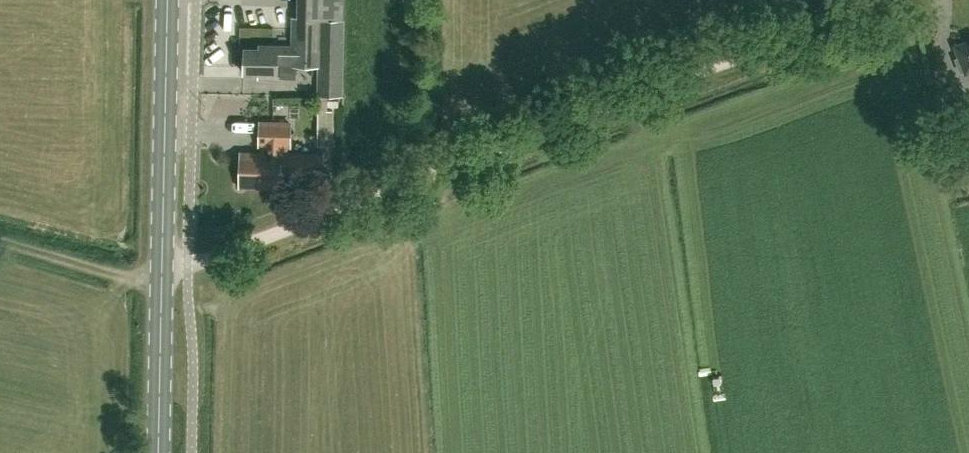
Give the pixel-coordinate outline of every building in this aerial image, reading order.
[(343,18),(343,0),(299,0),(299,17),(343,18)] [(318,95),(323,95),(331,95),(341,96),(343,18),(299,17),(293,17),(292,46),(259,46),(259,49),(244,49),(244,73),(258,73),(258,77),(277,77),(277,65),(293,65),(293,61),(308,61),(308,65),(319,66),(318,95)] [(957,46),(960,56),(954,58),(960,73),(966,71),(967,72),(968,71),(968,41),(957,46)] [(331,95),(323,95),(320,143),(335,144),(337,108),(331,107),(332,105),(342,106),(342,98),(331,97),(331,95)] [(323,153),(287,152),(287,145),(290,145),(291,123),(261,122),(260,145),(264,145),(263,154),(242,154),(241,185),(281,186),(281,174),(322,174),(323,153)] [(237,133),(259,134),(260,124),(237,124),(237,133)]
